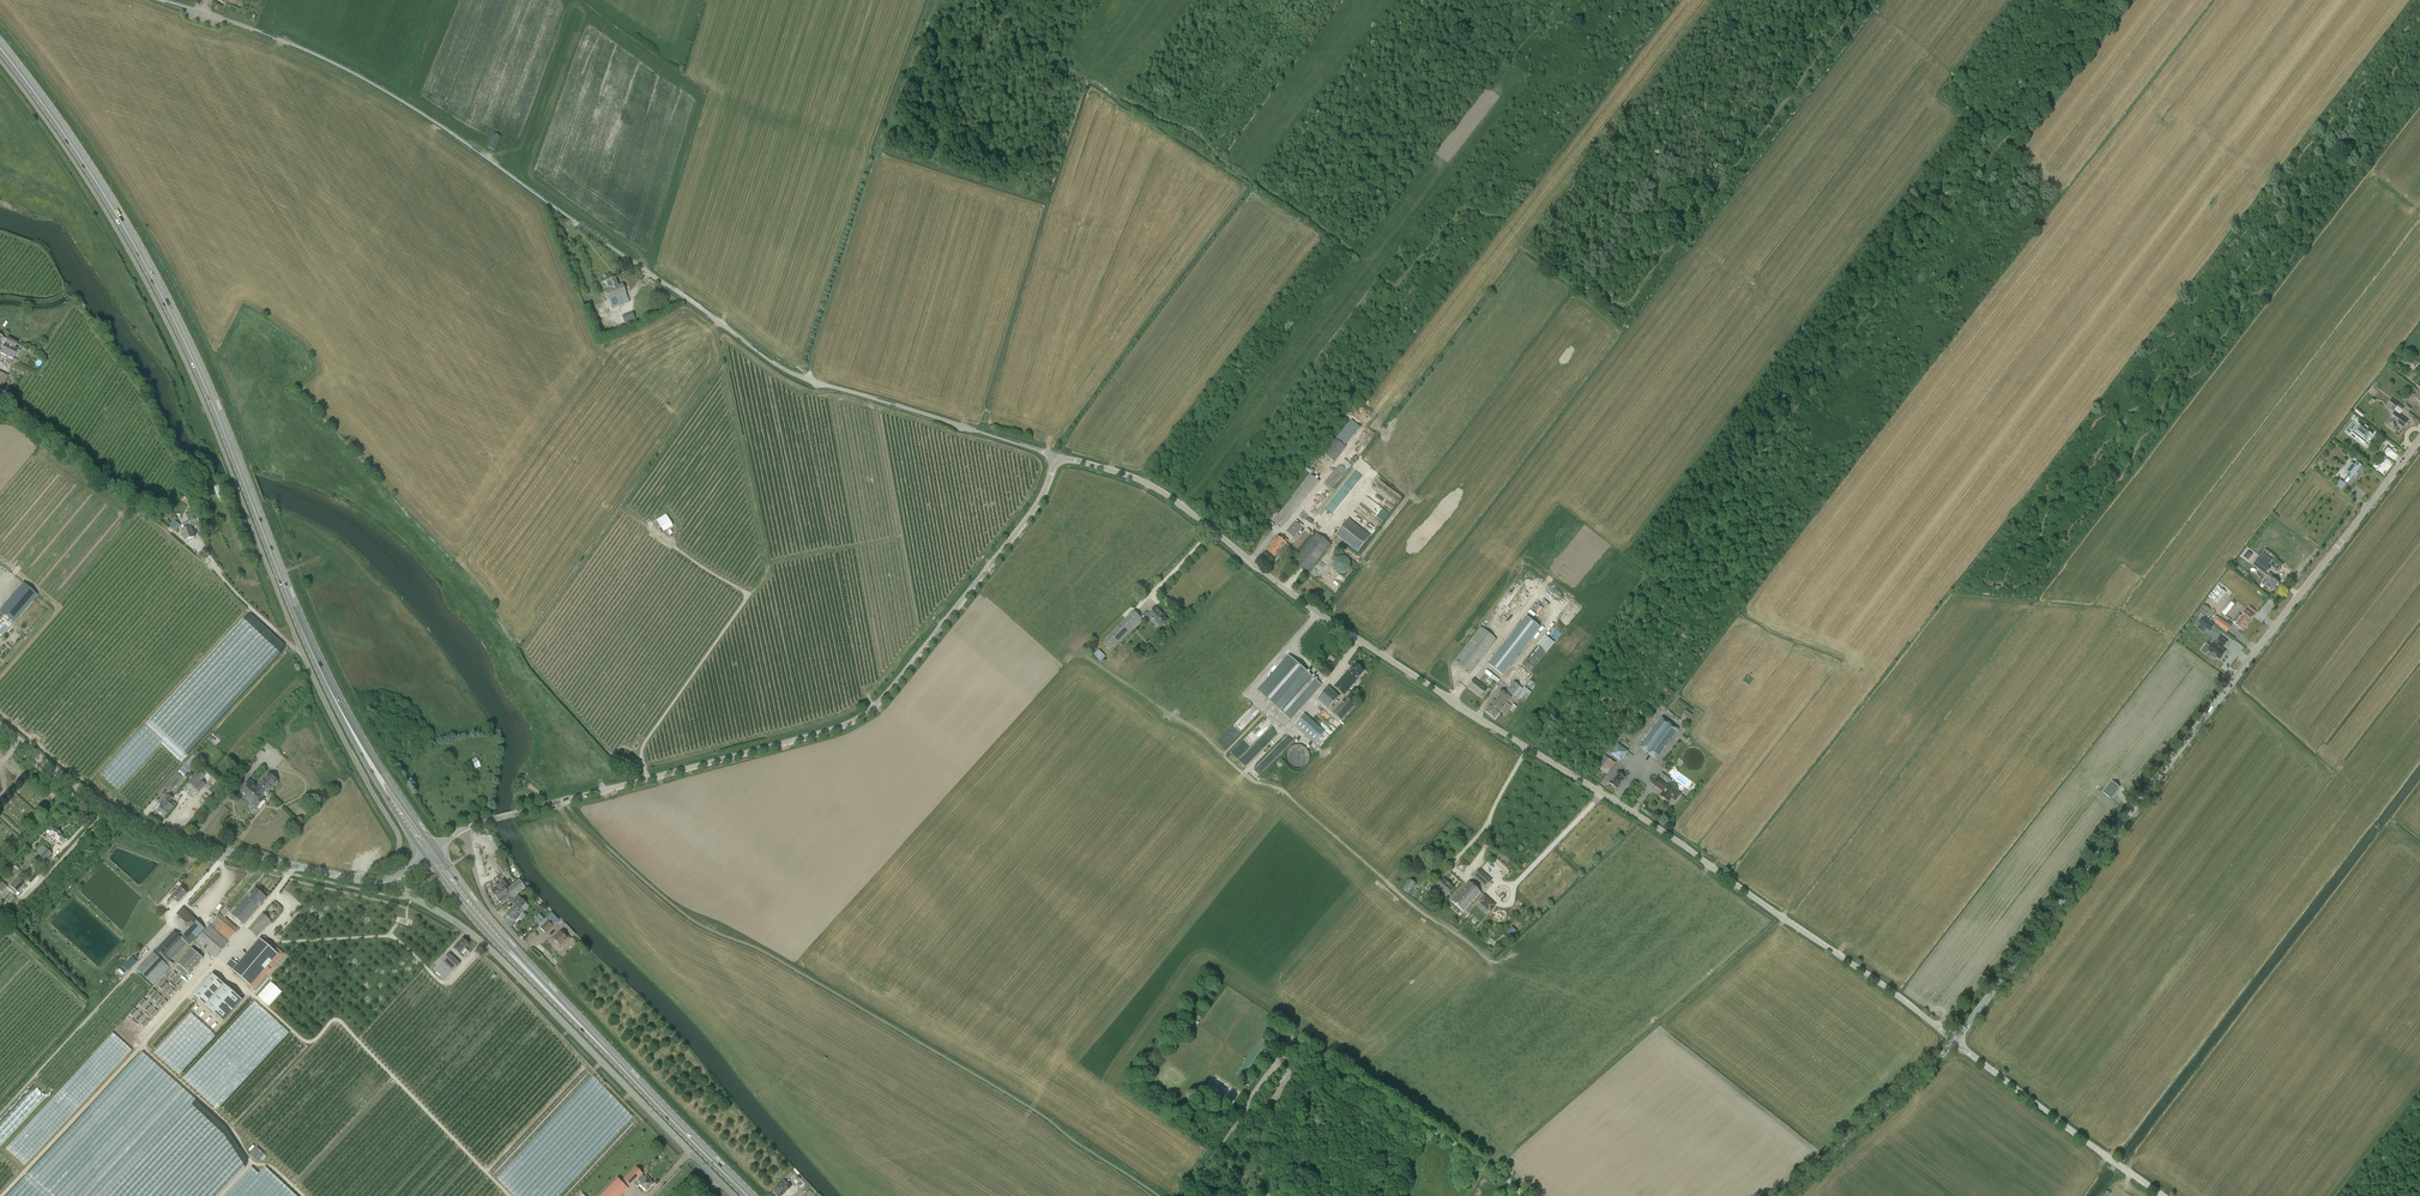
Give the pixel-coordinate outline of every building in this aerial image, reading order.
[(488,147),(495,151),(501,137),(493,134),(488,147)] [(602,282),(605,290),(605,291),(608,300),(609,300),(611,304),(613,308),(629,302),(627,297),(625,292),(626,292),(623,284),(618,286),(615,277),(602,282)] [(631,313),(622,318),(625,324),(635,320),(631,313)] [(7,340),(5,344),(4,344),(0,353),(12,359),(17,349),(14,348),(17,343),(7,339),(7,340)] [(0,392),(2,392),(5,384),(4,384),(8,376),(0,372),(0,392)] [(2419,392),(2416,396),(2413,394),(2409,399),(2415,404),(2417,401),(2419,403),(2419,393),(2419,392)] [(2387,406),(2394,411),(2398,405),(2392,400),(2387,406)] [(2390,420),(2387,424),(2390,426),(2394,430),(2397,426),(2402,429),(2408,422),(2396,412),(2390,420)] [(2372,435),(2367,431),(2368,429),(2365,426),(2364,428),(2358,424),(2353,431),(2367,442),(2372,435)] [(1345,447),(1336,439),(1324,455),(1333,462),(1345,447)] [(1324,484),(1332,490),(1347,472),(1347,471),(1352,465),(1344,459),(1339,465),(1324,484)] [(2351,463),(2345,470),(2349,474),(2347,477),(2352,480),(2355,475),(2356,476),(2358,473),(2357,473),(2362,467),(2357,463),(2355,466),(2351,463)] [(1277,510),(1270,518),(1282,528),(1319,482),(1310,473),(1279,513),(1277,510)] [(2342,491),(2347,485),(2340,480),(2336,486),(2342,491)] [(1318,491),(1306,507),(1315,513),(1320,506),(1327,497),(1326,496),(1331,490),(1332,491),(1332,490),(1324,484),(1323,483),(1317,490),(1318,491)] [(1380,503),(1385,496),(1379,491),(1374,498),(1380,503)] [(1387,501),(1383,506),(1390,511),(1394,505),(1387,501)] [(664,532),(673,526),(666,514),(656,520),(664,532)] [(184,536),(185,540),(194,537),(191,527),(200,524),(196,515),(187,518),(190,527),(188,523),(182,525),(183,530),(181,530),(183,534),(181,534),(182,537),(184,536)] [(1358,551),(1370,535),(1348,519),(1336,534),(1358,551)] [(169,527),(175,532),(180,526),(175,521),(169,527)] [(1294,537),(1302,527),(1295,521),(1286,531),(1294,537)] [(1307,528),(1293,545),(1298,549),(1312,532),(1307,528)] [(1272,531),(1269,529),(1263,536),(1265,538),(1272,531)] [(1331,544),(1316,533),(1293,562),(1308,574),(1331,544)] [(1278,553),(1286,543),(1288,540),(1282,536),(1281,538),(1278,536),(1272,544),(1267,551),(1275,557),(1278,553)] [(2241,555),(2243,556),(2248,560),(2252,555),(2248,551),(2250,549),(2247,547),(2241,555)] [(1346,573),(1350,568),(1350,561),(1345,556),(1339,557),(1334,562),(1334,568),(1339,573),(1346,573)] [(2265,574),(2269,568),(2258,559),(2253,565),(2265,574)] [(2275,559),(2270,564),(2278,570),(2283,565),(2275,559)] [(2262,583),(2265,586),(2272,591),(2278,583),(2272,578),(2274,576),(2269,573),(2266,578),(2262,583)] [(1327,574),(1322,580),(1333,589),(1338,584),(1327,574)] [(14,623),(37,595),(23,584),(0,611),(14,623)] [(2226,593),(2218,586),(2208,597),(2217,604),(2226,593)] [(2225,615),(2235,604),(2233,602),(2222,613),(2225,615)] [(2205,616),(2210,609),(2203,605),(2198,612),(2205,616)] [(1140,617),(1143,620),(1147,616),(1150,619),(1151,618),(1161,627),(1168,620),(1162,614),(1163,614),(1156,607),(1148,614),(1146,612),(1140,617)] [(2239,628),(2240,628),(2242,630),(2249,622),(2253,616),(2245,610),(2241,616),(2239,614),(2232,622),(2237,626),(2238,627),(2239,628)] [(1111,652),(1143,620),(1140,617),(1136,612),(1104,644),(1111,652)] [(1527,616),(1488,663),(1501,675),(1541,628),(1527,616)] [(2219,617),(2218,618),(2216,616),(2215,617),(2213,620),(2214,620),(2213,621),(2215,622),(2215,623),(2227,632),(2231,626),(2219,617)] [(2214,625),(2203,617),(2199,624),(2210,632),(2214,625)] [(1496,639),(1481,627),(1455,661),(1470,673),(1496,639)] [(1546,635),(1522,665),(1531,672),(1555,642),(1546,635)] [(2214,643),(2208,651),(2213,654),(2211,656),(2215,659),(2216,657),(2220,659),(2225,652),(2221,649),(2227,642),(2220,637),(2214,644),(2214,643)] [(1101,661),(1105,657),(1099,651),(1095,655),(1101,661)] [(1322,686),(1307,672),(1289,656),(1258,691),(1291,720),(1322,686)] [(1334,687),(1344,695),(1346,697),(1333,713),(1341,720),(1355,704),(1351,701),(1347,697),(1351,693),(1348,690),(1357,680),(1356,680),(1364,671),(1355,663),(1347,672),(1334,687)] [(1481,697),(1487,689),(1475,679),(1468,687),(1481,697)] [(1531,680),(1526,686),(1530,689),(1535,683),(1531,680)] [(1514,681),(1506,691),(1512,696),(1520,686),(1514,681)] [(1340,697),(1328,686),(1317,699),(1329,709),(1340,697)] [(1522,690),(1523,691),(1519,697),(1522,699),(1526,693),(1529,695),(1531,692),(1524,687),(1522,690)] [(1511,697),(1502,690),(1485,711),(1494,718),(1511,697)] [(1507,709),(1514,712),(1517,705),(1510,702),(1507,709)] [(1685,710),(1682,714),(1689,719),(1692,715),(1685,710)] [(1304,714),(1294,725),(1315,743),(1325,732),(1304,714)] [(1678,730),(1662,717),(1639,747),(1656,760),(1678,730)] [(1285,754),(1285,757),(1286,760),(1287,763),(1289,766),(1291,768),(1294,769),(1297,769),(1300,769),(1303,768),(1306,766),(1308,764),(1309,761),(1310,758),(1310,755),(1309,752),(1307,749),(1305,747),(1303,745),(1300,745),(1296,744),(1293,745),(1291,747),(1288,749),(1287,751),(1285,754)] [(1610,754),(1620,762),(1628,752),(1618,744),(1610,754)] [(194,754),(185,765),(190,770),(199,761),(196,758),(200,754),(197,752),(194,754)] [(628,752),(618,764),(628,772),(637,759),(628,752)] [(1600,770),(1601,771),(1606,775),(1615,763),(1609,758),(1600,770)] [(188,783),(195,788),(199,792),(206,785),(205,784),(206,782),(203,780),(202,781),(201,780),(205,776),(203,774),(206,771),(201,768),(199,770),(198,770),(188,783)] [(1617,772),(1609,783),(1617,789),(1625,778),(1617,772)] [(177,773),(165,787),(170,792),(183,778),(177,773)] [(257,787),(250,780),(243,788),(245,790),(242,794),(257,808),(265,799),(262,797),(266,792),(268,793),(278,782),(269,773),(257,787)] [(1675,800),(1680,793),(1677,791),(1678,790),(1669,783),(1668,784),(1658,776),(1653,784),(1663,792),(1660,796),(1668,802),(1671,797),(1675,800)] [(2112,781),(2103,793),(2111,799),(2119,787),(2112,781)] [(157,811),(156,811),(160,814),(162,812),(162,813),(167,807),(171,801),(173,799),(169,795),(165,800),(166,801),(163,805),(162,804),(160,807),(158,806),(155,810),(157,811)] [(175,804),(171,801),(167,807),(162,813),(162,812),(160,814),(165,818),(175,804)] [(62,836),(54,828),(49,833),(52,836),(49,839),(52,842),(55,839),(58,841),(61,843),(65,839),(62,836)] [(46,849),(39,857),(44,862),(52,854),(46,849)] [(1462,861),(1456,867),(1463,873),(1468,866),(1469,864),(1464,860),(1462,861)] [(503,870),(508,867),(506,865),(503,861),(499,863),(503,870)] [(1480,869),(1473,877),(1485,888),(1492,880),(1480,869)] [(17,878),(8,887),(14,893),(21,886),(19,883),(21,882),(17,878)] [(1447,897),(1455,888),(1444,878),(1436,887),(1447,897)] [(494,885),(495,887),(491,890),(502,904),(511,897),(512,899),(525,889),(519,880),(509,887),(504,881),(498,885),(497,883),(494,885)] [(1408,894),(1416,884),(1410,880),(1402,890),(1408,894)] [(1469,881),(1457,894),(1451,900),(1463,912),(1481,893),(1472,884),(1469,881)] [(173,896),(179,902),(187,894),(180,888),(173,896)] [(231,914),(244,925),(267,899),(254,888),(231,914)] [(511,920),(512,919),(514,922),(523,912),(520,910),(526,903),(518,895),(513,901),(516,904),(506,915),(511,920)] [(1495,905),(1484,895),(1478,902),(1490,912),(1495,905)] [(183,907),(176,915),(190,928),(197,921),(183,907)] [(209,926),(196,941),(215,958),(229,942),(215,930),(229,941),(239,930),(225,918),(230,912),(224,908),(219,914),(209,926)] [(270,920),(262,914),(248,929),(256,936),(270,920)] [(546,933),(558,921),(551,914),(546,919),(538,926),(546,933)] [(157,949),(170,961),(187,943),(190,946),(205,929),(197,921),(181,938),(174,931),(157,949)] [(567,939),(561,932),(554,939),(556,942),(555,944),(560,949),(566,943),(565,941),(567,939)] [(237,965),(234,962),(229,968),(250,986),(261,973),(265,977),(275,966),(271,963),(278,955),(260,939),(237,965)] [(465,941),(463,939),(454,948),(460,953),(462,951),(463,952),(466,949),(465,948),(468,944),(468,943),(466,941),(465,941)] [(177,963),(188,973),(202,957),(191,947),(177,963)] [(154,952),(137,970),(153,986),(170,968),(154,952)] [(449,954),(435,970),(446,980),(460,964),(449,954)] [(123,966),(127,970),(137,961),(132,957),(123,966)] [(180,967),(177,969),(186,977),(188,974),(180,967)] [(241,1000),(211,974),(193,995),(222,1021),(241,1000)] [(165,982),(159,987),(162,990),(167,984),(165,982)] [(123,1054),(124,1052),(126,1053),(130,1048),(113,1033),(110,1036),(112,1038),(111,1041),(109,1043),(107,1046),(106,1049),(100,1048),(103,1051),(100,1054),(99,1056),(96,1055),(98,1057),(101,1058),(97,1074),(99,1072),(100,1073),(101,1071),(104,1072),(115,1060),(115,1062),(119,1056),(120,1054),(123,1054)] [(1214,1081),(1210,1086),(1221,1095),(1226,1089),(1214,1081)] [(265,1154),(257,1147),(250,1154),(258,1161),(265,1154)] [(647,1191),(647,1190),(653,1184),(649,1180),(650,1178),(647,1175),(644,1177),(642,1175),(643,1174),(636,1167),(624,1179),(631,1186),(638,1180),(641,1183),(640,1184),(647,1191)] [(618,1179),(601,1195),(621,1195),(628,1189),(618,1179)] [(778,1195),(783,1195),(791,1187),(784,1180),(773,1192),(778,1195)]
